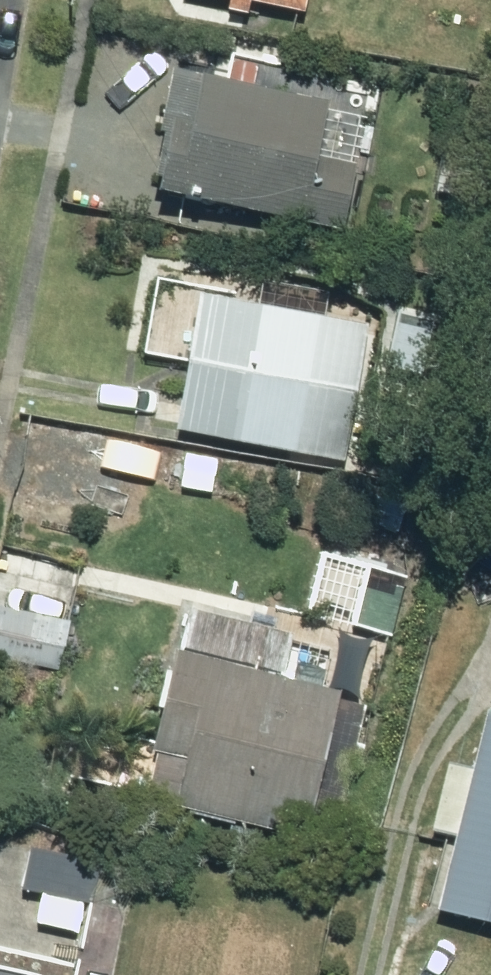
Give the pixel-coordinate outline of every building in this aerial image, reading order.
[(224,15),(244,19),(246,7),(301,18),(305,0),(209,0),(227,3),(224,15)] [(149,142),(158,144),(147,199),(340,237),(353,168),(314,161),(324,107),(161,76),(149,142)] [(441,165),(439,188),(461,190),(463,167),(441,165)] [(412,290),(407,312),(443,319),(448,297),(412,290)] [(193,301),(170,439),(343,466),(365,328),(193,301)] [(392,329),(387,357),(422,364),(427,336),(392,329)] [(57,673),(82,563),(0,545),(0,660),(57,673)] [(143,752),(156,755),(144,805),(304,843),(313,804),(340,809),(351,760),(324,754),(337,697),(279,684),(289,643),(184,618),(174,660),(165,658),(143,752)] [(480,721),(434,919),(490,932),(490,724),(480,721)] [(98,870),(27,856),(20,895),(91,907),(98,870)]
